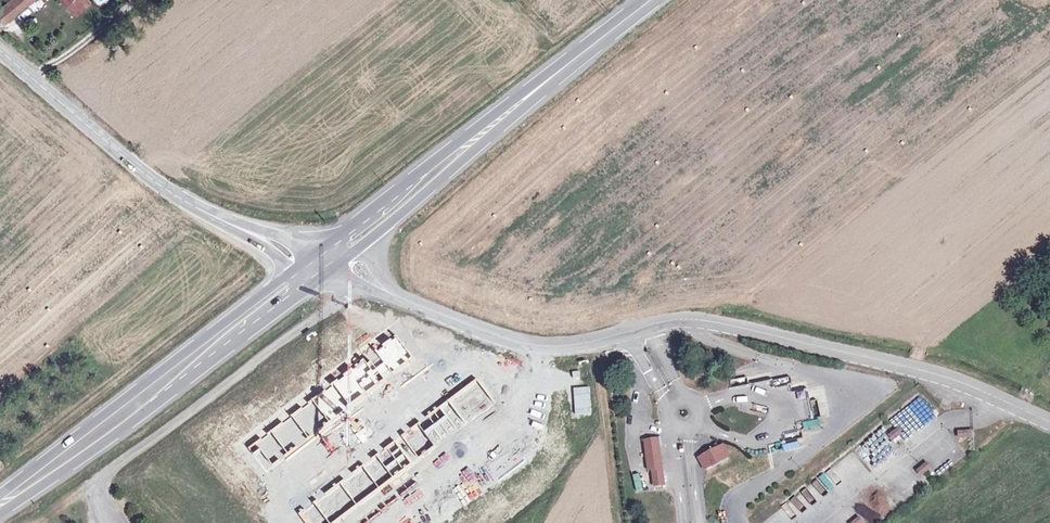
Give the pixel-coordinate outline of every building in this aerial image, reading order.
[(0,8),(0,20),(2,22),(29,0),(10,0),(0,8)] [(53,6),(68,22),(89,2),(87,0),(59,0),(53,6)] [(810,388),(811,399),(826,398),(825,387),(810,388)] [(804,429),(819,425),(817,417),(802,422),(804,429)] [(893,440),(902,432),(896,426),(887,434),(893,440)] [(656,435),(655,429),(639,432),(640,438),(656,435)] [(957,429),(957,437),(972,437),(972,429),(957,429)] [(783,449),(798,447),(797,441),(782,443),(783,449)] [(653,472),(661,471),(657,442),(646,444),(650,472),(653,472)] [(720,448),(700,459),(707,472),(727,461),(720,448)] [(915,469),(920,475),(931,467),(926,461),(915,469)] [(656,488),(663,487),(661,471),(653,472),(656,488)] [(631,475),(636,492),(643,490),(637,472),(631,475)] [(823,494),(834,487),(830,481),(819,488),(823,494)] [(897,488),(891,492),(899,502),(904,498),(897,488)] [(797,503),(791,512),(803,520),(808,510),(797,503)]
